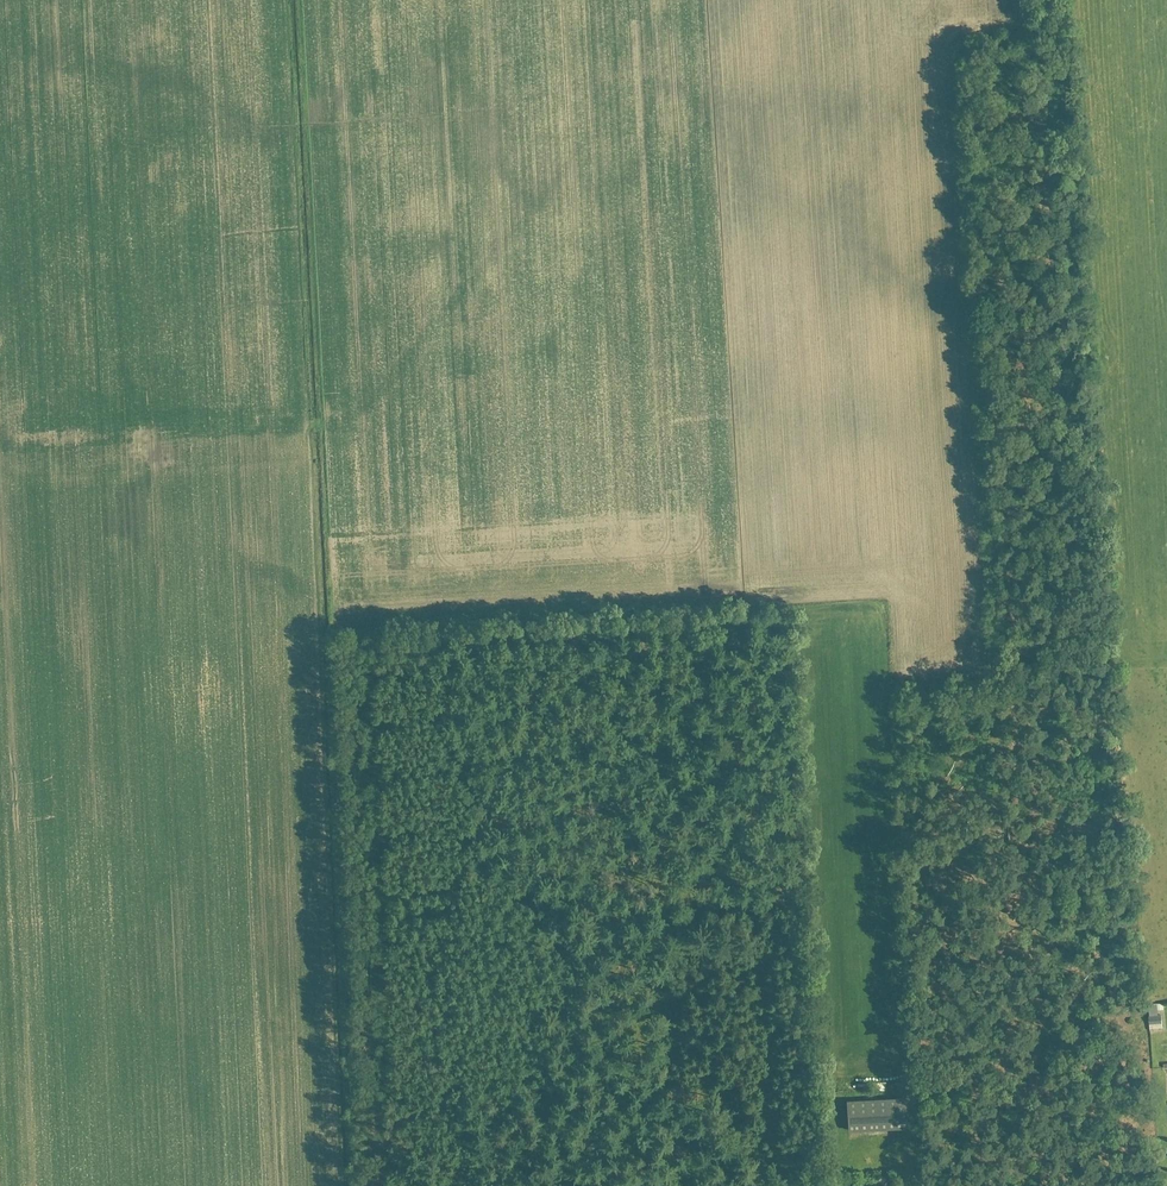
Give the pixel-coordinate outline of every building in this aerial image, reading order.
[(1150,1025),(1163,1024),(1162,1015),(1149,1016),(1150,1025)] [(1155,1025),(1156,1032),(1166,1030),(1166,1023),(1155,1025)] [(905,1098),(847,1101),(849,1130),(907,1127),(905,1098)]
